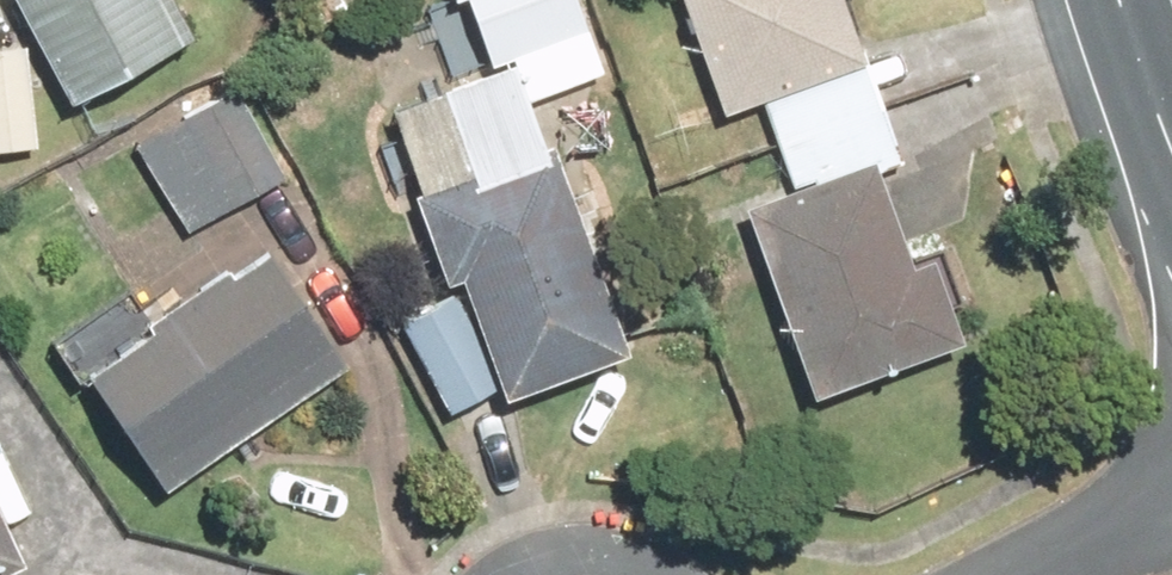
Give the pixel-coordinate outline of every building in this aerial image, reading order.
[(75,99),(199,33),(181,0),(22,0),(75,99)] [(403,323),(455,413),(503,386),(507,398),(634,355),(546,94),(607,74),(582,0),(443,0),(420,8),(476,174),(419,193),(449,282),(466,276),(469,285),(403,323)] [(849,0),(685,0),(725,112),(871,61),(849,0)] [(0,44),(0,150),(45,145),(32,40),(0,44)] [(238,85),(82,175),(121,243),(178,210),(192,233),(291,175),(238,85)] [(885,154),(747,204),(817,394),(975,336),(945,255),(925,262),(885,154)] [(272,250),(92,371),(172,489),(352,368),(272,250)] [(0,498),(0,574),(11,574),(32,565),(0,498)]
